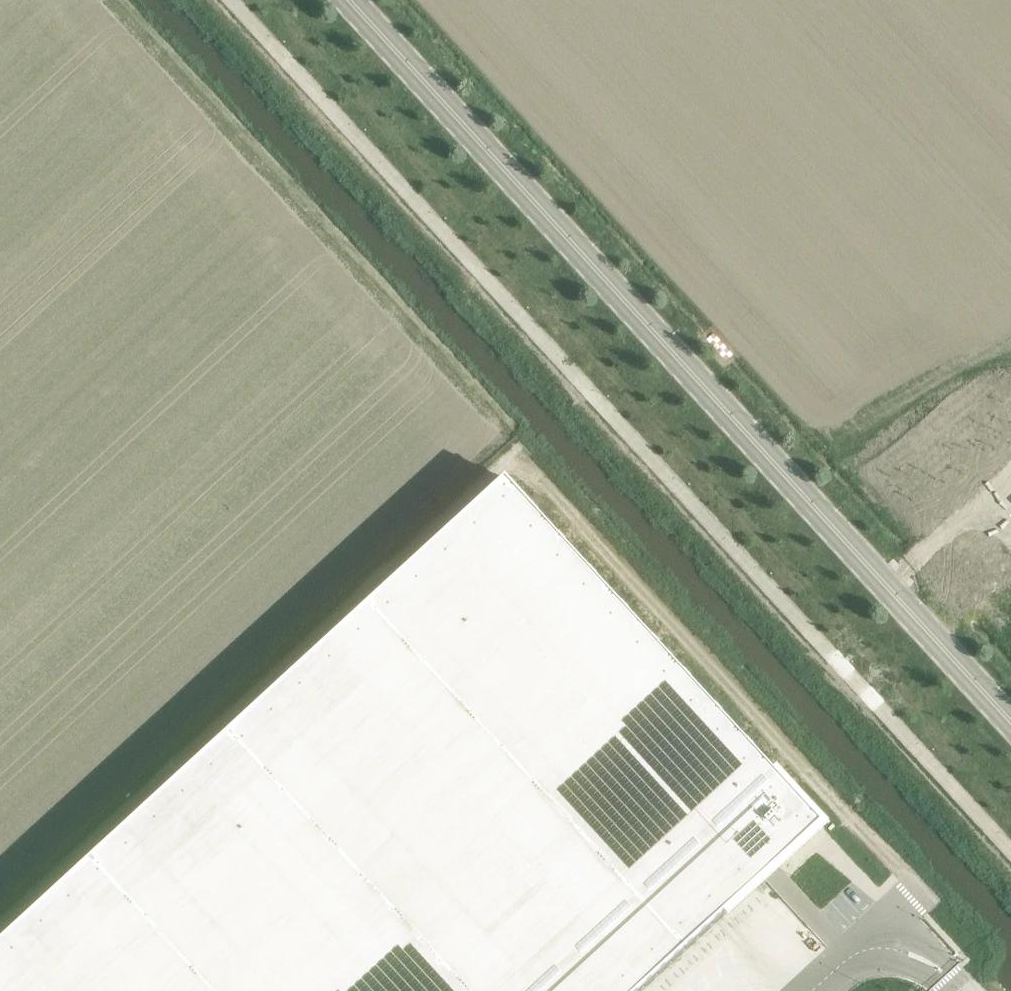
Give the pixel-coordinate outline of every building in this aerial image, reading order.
[(822,824),(505,478),(0,942),(0,990),(639,990),(822,824)]
